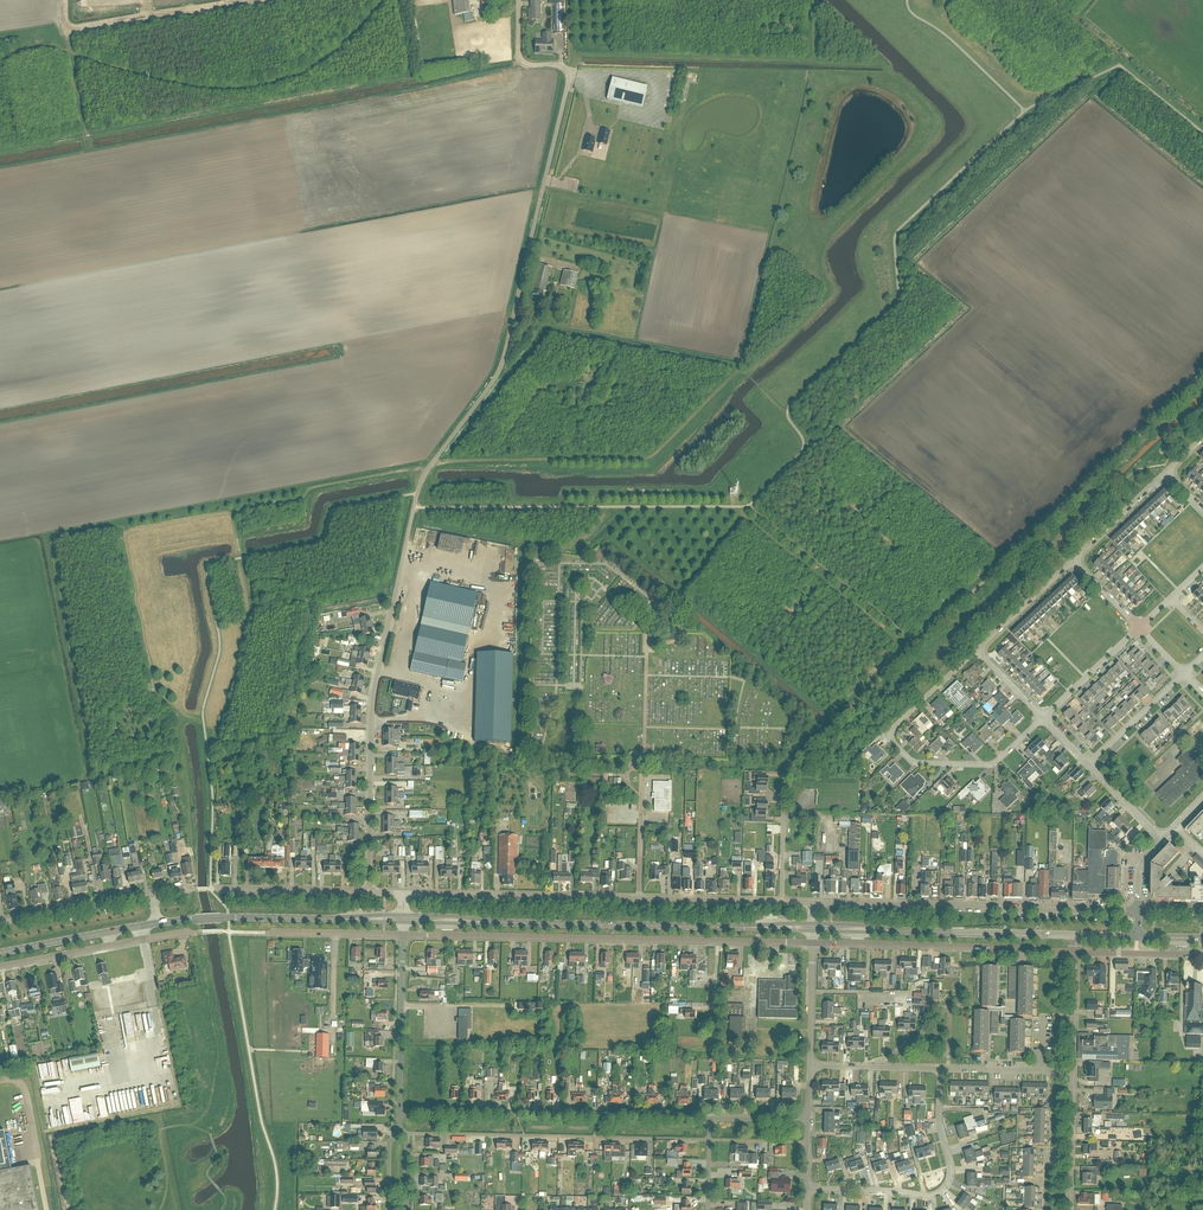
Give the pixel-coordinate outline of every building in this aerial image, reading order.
[(470,13),(468,0),(452,0),(455,15),(470,13)] [(554,34),(563,34),(563,0),(554,0),(554,34)] [(530,2),(530,8),(530,9),(530,19),(530,21),(540,21),(540,2),(530,2)] [(465,22),(474,21),(473,13),(464,15),(465,22)] [(549,35),(543,35),(543,41),(535,41),(535,55),(553,55),(553,41),(549,41),(549,35)] [(642,109),(647,87),(612,79),(607,100),(642,109)] [(606,146),(610,132),(607,131),(605,138),(600,137),(598,144),(606,146)] [(592,153),(595,143),(594,143),(595,139),(587,138),(586,141),(585,141),(583,151),(592,153)] [(573,289),(577,275),(563,271),(559,285),(573,289)] [(1193,483),(1199,476),(1198,475),(1195,472),(1199,468),(1197,466),(1193,470),(1194,471),(1189,475),(1187,477),(1193,483)] [(1200,477),(1202,475),(1202,472),(1198,475),(1199,476),(1193,483),(1198,488),(1202,483),(1202,480),(1200,477)] [(1166,501),(1167,500),(1171,497),(1174,501),(1177,499),(1173,495),(1172,495),(1166,489),(1160,494),(1166,501)] [(1171,504),(1167,500),(1166,501),(1160,494),(1155,499),(1161,506),(1162,505),(1165,502),(1169,506),(1171,504)] [(1166,509),(1162,505),(1161,506),(1155,499),(1149,504),(1155,511),(1157,510),(1160,507),(1164,511),(1166,509)] [(1160,514),(1157,510),(1155,511),(1149,504),(1144,509),(1150,516),(1151,515),(1154,512),(1158,516),(1160,514)] [(1155,519),(1151,515),(1150,516),(1144,509),(1138,515),(1145,521),(1146,520),(1149,517),(1153,521),(1155,519)] [(1149,524),(1146,520),(1145,521),(1138,515),(1133,520),(1139,526),(1140,525),(1144,522),(1147,526),(1149,524)] [(1162,516),(1160,518),(1167,525),(1169,524),(1162,516)] [(1144,529),(1140,525),(1139,526),(1133,520),(1127,525),(1134,532),(1135,531),(1138,527),(1142,531),(1144,529)] [(1138,534),(1135,531),(1134,532),(1127,525),(1122,530),(1128,537),(1129,536),(1133,540),(1136,537),(1138,534)] [(1133,540),(1129,536),(1128,537),(1122,530),(1117,535),(1123,542),(1124,541),(1127,538),(1131,542),(1133,540)] [(1127,545),(1124,541),(1123,542),(1117,535),(1111,540),(1117,547),(1122,543),(1125,546),(1124,547),(1128,551),(1131,548),(1127,545)] [(1106,564),(1105,563),(1102,560),(1105,556),(1103,554),(1099,558),(1100,559),(1094,565),(1099,571),(1106,564)] [(1111,570),(1110,569),(1107,565),(1111,562),(1109,559),(1105,563),(1106,564),(1099,571),(1104,576),(1111,570)] [(1116,575),(1115,574),(1112,571),(1116,567),(1114,565),(1110,569),(1111,570),(1104,576),(1110,581),(1116,575)] [(1121,580),(1120,579),(1117,576),(1121,572),(1119,570),(1115,574),(1116,575),(1110,581),(1115,587),(1121,580)] [(1127,586),(1126,585),(1122,581),(1126,578),(1124,576),(1120,579),(1121,580),(1115,587),(1120,592),(1127,586)] [(1073,589),(1074,588),(1078,584),(1081,588),(1083,586),(1079,582),(1079,583),(1072,577),(1067,582),(1073,589)] [(1132,591),(1131,590),(1128,587),(1131,583),(1130,581),(1126,585),(1127,586),(1120,592),(1125,597),(1132,591)] [(1078,592),(1074,588),(1073,589),(1067,582),(1061,587),(1068,594),(1069,593),(1072,590),(1076,594),(1078,592)] [(477,594),(431,583),(410,671),(445,679),(463,683),(467,665),(449,661),(461,663),(467,636),(469,629),(477,594)] [(1201,590),(1202,588),(1202,584),(1199,588),(1200,589),(1193,595),(1199,601),(1202,597),(1202,592),(1201,590)] [(1137,596),(1136,595),(1133,592),(1137,588),(1136,588),(1135,586),(1131,590),(1132,591),(1125,597),(1131,603),(1137,596)] [(1072,597),(1069,593),(1068,594),(1061,587),(1056,592),(1062,599),(1063,598),(1067,595),(1070,599),(1072,597)] [(1067,602),(1063,598),(1062,599),(1056,592),(1051,597),(1057,604),(1058,603),(1061,600),(1065,604),(1067,602)] [(1137,596),(1131,603),(1136,608),(1143,602),(1138,597),(1142,594),(1140,592),(1136,595),(1137,596)] [(1062,607),(1058,603),(1057,604),(1051,597),(1045,602),(1051,609),(1052,608),(1056,605),(1059,609),(1062,607)] [(1056,612),(1052,608),(1051,609),(1045,602),(1040,608),(1046,614),(1047,613),(1050,610),(1054,614),(1056,612)] [(1051,617),(1047,613),(1046,614),(1040,608),(1034,613),(1041,619),(1042,618),(1045,615),(1049,619),(1051,617)] [(1045,622),(1042,618),(1041,619),(1034,613),(1029,618),(1035,625),(1036,624),(1039,620),(1043,624),(1045,622)] [(354,629),(371,626),(370,617),(359,619),(360,625),(354,626),(354,629)] [(1040,627),(1036,624),(1035,625),(1029,618),(1023,623),(1030,630),(1031,629),(1034,626),(1038,629),(1040,627)] [(1034,633),(1031,629),(1030,630),(1023,623),(1018,628),(1024,635),(1025,634),(1029,631),(1032,635),(1034,633)] [(371,626),(354,629),(355,632),(361,631),(362,636),(373,634),(371,626)] [(1029,638),(1025,634),(1024,635),(1018,628),(1012,633),(1019,640),(1023,636),(1027,640),(1029,638)] [(1008,638),(1007,639),(1011,643),(1015,639),(1011,635),(1011,636),(1008,638)] [(1010,654),(1009,653),(1006,650),(1010,646),(1008,644),(1004,648),(1005,649),(998,655),(1004,661),(1010,654)] [(352,655),(369,658),(370,650),(360,648),(359,653),(352,652),(352,655)] [(1128,655),(1135,663),(1143,655),(1136,648),(1128,655)] [(1016,660),(1015,659),(1011,655),(1015,652),(1013,650),(1009,653),(1010,654),(1004,661),(1009,666),(1016,660)] [(475,742),(510,743),(513,655),(477,654),(475,742)] [(367,667),(369,658),(352,655),(351,658),(357,659),(356,665),(367,667)] [(1021,665),(1020,664),(1017,661),(1020,657),(1018,655),(1015,659),(1016,660),(1009,666),(1014,671),(1021,665)] [(1135,663),(1143,670),(1150,663),(1143,655),(1135,663)] [(348,668),(350,662),(338,659),(337,665),(348,668)] [(1026,670),(1025,669),(1022,666),(1026,662),(1024,660),(1020,664),(1021,665),(1014,671),(1019,677),(1026,670)] [(1127,671),(1119,663),(1111,670),(1119,678),(1127,671)] [(1143,670),(1150,678),(1158,671),(1150,663),(1143,670)] [(983,674),(974,666),(968,672),(968,671),(963,675),(974,687),(978,683),(976,680),(979,677),(980,677),(980,676),(983,674)] [(1031,676),(1030,675),(1027,671),(1031,668),(1029,666),(1025,669),(1026,670),(1019,677),(1025,682),(1031,676)] [(1111,670),(1104,678),(1111,685),(1119,678),(1111,670)] [(1036,681),(1035,680),(1032,677),(1036,673),(1034,671),(1030,675),(1031,676),(1025,682),(1030,687),(1036,681)] [(1165,679),(1158,671),(1150,678),(1158,686),(1165,679)] [(346,683),(363,687),(364,678),(354,676),(353,681),(341,679),(341,681),(346,682),(346,683)] [(1042,686),(1041,685),(1037,682),(1041,678),(1039,676),(1035,680),(1036,681),(1030,687),(1035,693),(1042,686)] [(1103,693),(1111,685),(1104,678),(1096,685),(1103,693)] [(988,701),(993,696),(990,694),(996,688),(988,680),(982,686),(984,688),(981,691),(984,694),(982,695),(988,701)] [(421,687),(396,681),(395,685),(394,685),(394,686),(395,686),(393,687),(393,689),(394,690),(393,691),(395,692),(394,695),(418,700),(421,687)] [(968,700),(960,692),(963,689),(957,682),(946,691),(949,694),(948,694),(949,695),(949,694),(952,698),(950,700),(958,709),(968,700)] [(1042,686),(1035,693),(1040,698),(1047,692),(1043,687),(1046,684),(1044,682),(1041,685),(1042,686)] [(361,695),(363,687),(346,683),(345,686),(351,688),(350,693),(361,695)] [(1096,685),(1088,692),(1095,700),(1103,693),(1096,685)] [(1142,687),(1134,694),(1141,702),(1149,694),(1142,687)] [(342,695),(343,691),(331,688),(330,695),(342,697),(342,695)] [(1001,705),(994,712),(999,717),(1004,713),(1002,711),(1010,702),(1001,692),(994,698),(1001,705)] [(1088,692),(1080,700),(1087,708),(1095,700),(1088,692)] [(1133,709),(1141,702),(1134,694),(1126,701),(1133,709)] [(1187,712),(1191,707),(1182,698),(1177,702),(1178,703),(1187,712)] [(940,722),(951,711),(945,705),(939,699),(931,706),(937,713),(934,715),(940,722)] [(1125,716),(1133,709),(1126,701),(1118,709),(1125,716)] [(1182,716),(1187,712),(1178,703),(1173,707),(1182,716)] [(344,715),(361,716),(361,707),(351,707),(350,713),(344,713),(344,715)] [(1177,720),(1182,716),(1173,707),(1169,711),(1177,720)] [(1064,715),(1071,723),(1079,716),(1071,708),(1064,715)] [(1118,724),(1125,716),(1118,709),(1110,716),(1118,724)] [(975,714),(971,710),(965,716),(969,720),(975,714)] [(1007,710),(1004,713),(999,717),(996,720),(1002,727),(1009,721),(1015,727),(1024,718),(1018,712),(1012,717),(1010,715),(1010,714),(1007,710)] [(1173,725),(1177,720),(1169,711),(1168,711),(1163,715),(1173,725)] [(926,728),(931,723),(922,714),(914,722),(916,724),(917,725),(920,728),(918,730),(922,735),(928,730),(926,728)] [(361,724),(361,716),(344,715),(344,718),(350,718),(350,724),(361,724)] [(1079,716),(1071,723),(1079,731),(1086,724),(1079,716)] [(1110,731),(1118,724),(1110,716),(1102,724),(1110,731)] [(971,728),(976,723),(972,719),(967,724),(971,728)] [(1164,733),(1169,728),(1160,719),(1155,724),(1156,724),(1164,733)] [(997,743),(1006,735),(994,723),(980,736),(986,743),(992,738),(997,743)] [(1079,731),(1086,739),(1093,732),(1086,724),(1079,731)] [(1159,737),(1164,733),(1156,724),(1155,724),(1151,728),(1159,737)] [(918,752),(924,745),(920,740),(923,737),(915,727),(910,732),(915,738),(910,743),(918,752)] [(1155,742),(1159,737),(1151,728),(1146,733),(1155,742)] [(383,738),(401,738),(401,735),(394,735),(394,730),(383,730),(383,738)] [(1086,739),(1093,747),(1101,740),(1093,732),(1086,739)] [(1150,746),(1155,742),(1146,733),(1146,732),(1141,737),(1150,746)] [(983,745),(973,734),(962,744),(966,749),(969,747),(975,753),(983,745)] [(401,741),(401,738),(383,738),(383,747),(394,747),(394,741),(401,741)] [(947,755),(955,746),(949,740),(944,745),(939,739),(930,747),(932,749),(931,749),(936,755),(940,751),(939,751),(941,749),(947,755)] [(1040,740),(1034,745),(1036,748),(1044,756),(1047,759),(1053,754),(1050,751),(1046,754),(1044,751),(1043,752),(1042,750),(1046,746),(1040,740)] [(886,755),(876,745),(872,749),(869,746),(861,753),(864,757),(869,753),(872,757),(870,759),(876,764),(886,755)] [(1034,745),(1028,750),(1031,754),(1034,757),(1035,757),(1038,753),(1040,755),(1039,755),(1042,758),(1044,756),(1036,748),(1034,745)] [(343,754),(360,754),(360,746),(350,746),(350,751),(343,751),(343,754)] [(1166,808),(1198,780),(1186,767),(1195,758),(1187,749),(1174,760),(1182,768),(1153,793),(1166,808)] [(360,762),(360,754),(343,754),(343,757),(350,757),(349,762),(360,762)] [(1031,754),(1028,756),(1033,762),(1034,762),(1038,767),(1041,764),(1035,757),(1034,757),(1031,754)] [(1056,759),(1053,757),(1048,762),(1054,768),(1054,767),(1060,772),(1062,771),(1069,764),(1068,764),(1062,757),(1056,762),(1054,761),(1056,759)] [(387,767),(404,767),(404,764),(397,764),(397,759),(387,759),(387,767)] [(1033,769),(1028,764),(1018,774),(1020,777),(1021,778),(1025,782),(1024,784),(1030,791),(1034,787),(1028,780),(1036,773),(1040,777),(1041,778),(1044,775),(1036,766),(1033,769)] [(905,775),(895,765),(891,769),(888,766),(881,773),(884,777),(888,772),(893,777),(890,780),(894,785),(905,775)] [(404,770),(404,767),(387,767),(387,776),(397,776),(397,770),(404,770)] [(1084,775),(1078,770),(1073,775),(1070,772),(1070,771),(1062,778),(1067,783),(1071,779),(1076,783),(1084,775)] [(339,780),(356,780),(356,772),(346,772),(345,777),(339,777),(339,780)] [(767,784),(767,785),(768,785),(768,777),(763,777),(763,774),(753,773),(753,780),(757,780),(757,784),(767,784)] [(921,778),(919,775),(918,776),(918,775),(915,779),(912,776),(901,786),(907,792),(909,790),(913,795),(911,797),(913,799),(916,796),(916,795),(925,787),(924,785),(926,784),(925,783),(926,782),(923,780),(923,781),(920,778),(921,778)] [(958,788),(949,778),(944,782),(942,779),(934,786),(935,787),(932,790),(935,793),(938,791),(937,789),(941,785),(947,791),(945,793),(948,797),(950,795),(958,788)] [(356,789),(356,780),(339,780),(339,783),(345,784),(345,789),(356,789)] [(976,798),(979,796),(981,798),(990,790),(989,790),(990,789),(986,785),(985,786),(980,780),(975,784),(973,782),(968,787),(965,790),(958,796),(962,800),(969,794),(970,792),(976,798)] [(670,812),(671,786),(671,783),(668,783),(653,782),(653,792),(654,792),(654,812),(669,812),(670,812)] [(1019,793),(1009,782),(1000,791),(1006,796),(1000,802),(1007,809),(1018,799),(1015,796),(1019,793)] [(757,784),(756,784),(756,788),(750,788),(750,795),(760,795),(760,791),(766,792),(767,785),(767,784),(757,784)] [(1089,798),(1096,791),(1091,786),(1084,792),(1081,788),(1076,793),(1082,799),(1086,795),(1089,798)] [(387,796),(404,796),(404,793),(397,793),(397,788),(387,788),(387,796)] [(404,799),(404,796),(387,796),(386,805),(397,805),(397,799),(404,799)] [(339,807),(356,807),(356,799),(346,799),(346,804),(339,804),(339,807)] [(766,810),(767,810),(767,803),(760,803),(760,799),(753,799),(753,803),(753,805),(757,805),(756,809),(756,810),(766,810)] [(1106,823),(1111,818),(1107,814),(1114,807),(1109,801),(1101,808),(1105,812),(1098,818),(1101,820),(1102,819),(1106,823)] [(896,809),(897,810),(901,810),(902,809),(906,813),(911,808),(907,804),(906,805),(904,802),(896,809)] [(869,803),(862,808),(867,813),(873,808),(872,807),(867,811),(864,808),(870,804),(869,803)] [(356,816),(356,807),(339,807),(339,810),(346,810),(346,815),(356,816)] [(756,810),(756,809),(755,809),(755,817),(752,817),(752,820),(759,820),(759,817),(766,817),(766,810),(756,810)] [(1202,814),(1200,812),(1195,817),(1197,819),(1188,828),(1186,826),(1184,829),(1190,835),(1192,833),(1198,839),(1202,833),(1202,813),(1202,814)] [(835,814),(835,823),(839,823),(839,829),(840,829),(850,830),(850,845),(849,871),(859,872),(861,824),(850,824),(850,814),(835,814)] [(863,815),(863,824),(872,824),(872,816),(863,815)] [(383,825),(400,825),(400,822),(394,822),(394,816),(383,816),(383,825)] [(1114,836),(1127,823),(1122,817),(1116,823),(1111,818),(1106,823),(1109,826),(1112,823),(1117,828),(1112,834),(1114,836)] [(72,839),(83,836),(80,822),(74,824),(75,828),(69,829),(72,839)] [(1133,829),(1127,823),(1114,836),(1116,838),(1118,836),(1122,833),(1125,836),(1133,829)] [(400,828),(400,825),(383,825),(383,833),(394,834),(394,828),(400,828)] [(337,834),(343,834),(359,834),(359,826),(349,826),(349,829),(343,829),(343,828),(337,828),(337,834)] [(1114,836),(1112,834),(1111,834),(1107,834),(1107,832),(1094,832),(1094,829),(1092,827),(1090,827),(1089,851),(1088,869),(1117,870),(1117,868),(1118,854),(1115,851),(1106,851),(1107,842),(1112,842),(1115,839),(1116,838),(1114,836)] [(1065,882),(1065,874),(1065,867),(1057,867),(1057,851),(1058,832),(1050,832),(1050,851),(1049,897),(1052,897),(1052,900),(1060,900),(1060,901),(1062,902),(1063,901),(1065,902),(1066,901),(1066,900),(1068,900),(1068,891),(1061,891),(1061,886),(1064,886),(1064,882),(1065,882)] [(359,842),(359,834),(343,834),(343,837),(349,837),(349,842),(359,842)] [(517,859),(518,836),(499,836),(498,875),(503,877),(503,886),(513,886),(513,878),(515,878),(515,870),(517,870),(517,859)] [(1121,849),(1121,848),(1125,845),(1126,843),(1123,840),(1118,845),(1121,849)] [(1192,890),(1189,890),(1188,890),(1183,890),(1184,883),(1178,883),(1173,877),(1172,876),(1169,879),(1163,884),(1162,883),(1162,882),(1163,871),(1179,854),(1181,853),(1178,850),(1177,849),(1175,851),(1170,846),(1170,845),(1150,866),(1150,877),(1151,877),(1150,895),(1157,901),(1174,902),(1174,903),(1191,903),(1191,902),(1192,890)] [(267,860),(267,869),(283,869),(284,862),(290,862),(290,854),(290,847),(289,847),(266,846),(265,860),(267,860)] [(124,859),(130,858),(129,848),(122,849),(124,859)] [(229,858),(229,848),(223,848),(223,857),(224,857),(224,860),(221,860),(221,865),(220,877),(230,877),(230,865),(229,865),(229,860),(229,858)] [(123,888),(119,870),(123,869),(119,849),(108,851),(112,871),(113,871),(115,880),(114,880),(116,890),(123,888)] [(100,865),(98,860),(102,859),(101,852),(92,854),(93,861),(94,861),(95,866),(100,865)] [(184,865),(182,865),(184,877),(192,875),(190,864),(192,864),(190,857),(189,852),(184,853),(184,855),(182,856),(182,859),(184,865)] [(295,869),(303,869),(303,852),(300,852),(300,858),(295,858),(295,869)] [(303,852),(303,869),(312,869),(312,858),(306,858),(306,852),(303,852)] [(804,853),(804,862),(807,862),(807,866),(812,867),(813,853),(804,853)] [(997,885),(997,879),(998,853),(993,853),(992,885),(990,885),(990,897),(990,898),(991,898),(991,899),(993,899),(994,898),(998,899),(998,897),(998,892),(999,892),(999,889),(998,889),(998,885),(997,885)] [(391,874),(391,856),(388,856),(388,863),(383,863),(383,874),(391,874)] [(391,856),(391,874),(400,874),(400,863),(394,863),(395,856),(391,856)] [(420,874),(420,856),(417,856),(417,863),(412,863),(412,874),(420,874)] [(420,856),(420,874),(429,874),(429,863),(423,863),(423,857),(420,856)] [(826,864),(839,864),(839,856),(826,856),(826,864)] [(332,874),(332,857),(329,857),(329,863),(324,863),(324,873),(332,874)] [(332,857),(332,874),(340,874),(340,864),(335,864),(335,857),(332,857)] [(563,870),(563,865),(563,857),(559,857),(558,876),(554,876),(554,884),(562,884),(563,870)] [(151,860),(150,858),(148,858),(148,861),(144,862),(145,867),(154,865),(153,862),(152,862),(152,860),(151,860)] [(922,858),(922,867),(938,867),(938,863),(933,863),(933,858),(922,858)] [(267,860),(265,860),(249,859),(249,868),(267,869),(267,860)] [(75,862),(77,875),(81,894),(88,892),(86,884),(85,878),(86,878),(85,873),(84,873),(82,860),(75,862)] [(449,878),(449,860),(446,860),(446,867),(441,867),(441,878),(449,878)] [(449,860),(449,878),(458,878),(458,867),(453,867),(453,860),(452,860),(450,860),(449,860)] [(478,872),(478,864),(472,863),(472,870),(470,870),(470,885),(479,885),(480,881),(481,881),(481,872),(478,872)] [(954,872),(954,864),(944,864),(944,872),(954,872)] [(1191,903),(1202,903),(1202,887),(1201,887),(1201,876),(1202,874),(1202,871),(1195,864),(1190,869),(1189,890),(1192,890),(1191,902),(1191,903)] [(153,880),(163,878),(162,872),(167,871),(166,865),(158,867),(159,871),(152,873),(153,880)] [(563,870),(562,884),(570,884),(571,876),(564,876),(565,873),(566,873),(566,870),(566,865),(563,865),(563,870)] [(631,880),(631,869),(627,868),(627,865),(619,865),(618,871),(622,871),(622,880),(620,879),(620,880),(631,880)] [(680,876),(680,865),(673,865),(673,875),(672,875),(672,885),(673,885),(672,891),(680,891),(680,876)] [(102,882),(110,880),(107,866),(99,867),(102,882)] [(694,866),(694,870),(697,870),(697,877),(694,877),(694,882),(696,882),(696,891),(703,891),(704,883),(702,882),(702,878),(702,866),(697,866),(694,866)] [(827,894),(836,895),(836,881),(837,877),(836,877),(836,870),(837,866),(832,866),(831,870),(831,877),(831,881),(827,881),(826,888),(828,888),(827,894)] [(136,883),(134,871),(133,867),(129,867),(130,875),(127,876),(129,884),(136,883)] [(668,876),(668,868),(659,868),(659,867),(651,867),(651,881),(659,881),(659,876),(668,876)] [(179,870),(179,868),(170,870),(171,879),(181,877),(180,870),(179,870)] [(1117,870),(1088,869),(1088,888),(1087,888),(1087,896),(1087,897),(1089,897),(1095,897),(1095,895),(1107,896),(1107,897),(1116,897),(1117,890),(1121,890),(1121,868),(1117,868),(1117,870)] [(134,871),(136,883),(143,882),(141,869),(134,871)] [(598,878),(599,870),(589,870),(581,870),(581,875),(581,883),(592,883),(592,878),(598,878)] [(848,886),(849,873),(847,873),(847,880),(847,870),(843,870),(842,879),(843,879),(843,882),(839,882),(839,881),(836,881),(836,895),(839,895),(839,894),(847,895),(847,886),(848,886)] [(1049,898),(1049,872),(1044,872),(1040,871),(1039,871),(1039,894),(1038,897),(1049,898)] [(1087,888),(1084,888),(1084,882),(1087,882),(1087,872),(1073,871),(1073,900),(1074,901),(1074,900),(1087,901),(1087,897),(1087,896),(1087,888)] [(725,880),(726,872),(721,872),(720,879),(719,879),(719,886),(720,886),(719,891),(725,891),(725,885),(728,885),(728,880),(725,880)] [(807,884),(807,876),(801,876),(801,872),(797,872),(797,880),(792,880),(792,888),(797,888),(797,887),(801,887),(802,884),(807,884)] [(931,879),(931,872),(926,872),(926,886),(922,886),(921,897),(930,897),(930,886),(930,879),(931,879)] [(860,895),(860,894),(860,882),(860,874),(860,881),(852,880),(852,874),(849,873),(848,886),(851,886),(851,894),(854,895),(860,895)] [(74,895),(81,894),(77,875),(70,876),(72,886),(74,895)] [(751,875),(746,875),(746,880),(745,880),(744,891),(752,891),(753,880),(751,880),(751,875)] [(775,884),(775,876),(765,876),(765,882),(768,882),(768,885),(768,890),(774,890),(774,884),(775,884)] [(898,885),(898,895),(905,896),(906,883),(907,883),(907,876),(900,876),(899,881),(899,885),(898,885)] [(968,898),(977,898),(978,876),(972,876),(972,881),(969,881),(969,885),(968,898)] [(10,883),(9,877),(3,879),(4,884),(6,890),(5,890),(8,904),(10,904),(11,911),(17,910),(16,908),(18,907),(16,896),(14,896),(13,890),(15,889),(13,882),(10,883)] [(882,893),(883,877),(878,877),(878,883),(870,883),(870,885),(871,885),(871,893),(874,893),(882,893)] [(1022,899),(1023,885),(1013,885),(1013,877),(1004,877),(1004,885),(1005,885),(1005,898),(1022,899)] [(691,891),(691,882),(691,878),(683,878),(683,882),(684,882),(684,891),(691,891)] [(964,886),(964,879),(956,879),(956,885),(955,885),(955,892),(956,892),(955,897),(955,898),(964,898),(964,897),(963,897),(964,894),(964,886)] [(1038,886),(1038,879),(1031,879),(1031,886),(1029,886),(1028,889),(1029,890),(1029,897),(1028,897),(1028,899),(1037,899),(1037,897),(1037,894),(1038,894),(1038,886)] [(60,889),(58,881),(51,882),(53,890),(52,890),(53,895),(55,895),(56,902),(63,900),(61,888),(60,889)] [(715,894),(715,881),(707,881),(706,891),(708,891),(708,894),(715,894)] [(860,882),(860,894),(863,894),(863,895),(870,895),(871,893),(871,885),(870,885),(870,883),(863,882),(860,882)] [(953,898),(953,889),(952,889),(952,882),(944,882),(944,890),(946,890),(946,897),(953,898)] [(43,904),(41,895),(47,893),(46,885),(38,886),(38,890),(30,892),(32,901),(34,900),(35,906),(43,904)] [(309,989),(318,989),(326,990),(327,964),(326,964),(326,965),(324,965),(324,958),(310,958),(310,961),(308,961),(308,960),(305,960),(305,961),(303,961),(303,959),(302,959),(302,951),(293,951),(292,951),(292,958),(288,958),(288,962),(292,962),(291,972),(292,972),(292,976),(297,976),(297,972),(303,972),(303,968),(305,968),(305,969),(308,969),(308,968),(310,968),(309,989)] [(428,953),(427,953),(427,965),(431,965),(431,960),(435,960),(435,951),(428,951),(428,953)] [(175,959),(173,957),(172,952),(163,954),(165,964),(169,963),(170,971),(187,968),(185,957),(175,959)] [(738,963),(738,954),(727,953),(727,964),(733,965),(733,968),(737,968),(738,963)] [(657,957),(656,969),(660,969),(660,965),(661,965),(661,974),(665,974),(665,965),(664,965),(664,955),(658,955),(658,957),(657,957)] [(933,966),(933,957),(924,957),(924,966),(933,966)] [(909,976),(909,959),(901,958),(901,969),(906,969),(906,976),(909,976)] [(909,959),(909,976),(918,976),(918,971),(917,971),(917,969),(918,969),(918,959),(909,959)] [(934,968),(951,968),(951,960),(940,959),(940,965),(934,965),(934,968)] [(833,978),(833,961),(825,960),(825,971),(830,971),(830,978),(833,978)] [(833,961),(833,978),(836,978),(836,971),(842,972),(842,961),(833,961)] [(1134,980),(1134,971),(1128,971),(1128,962),(1116,961),(1116,971),(1125,971),(1125,975),(1129,975),(1129,980),(1134,980)] [(884,979),(884,962),(876,962),(875,972),(881,972),(881,979),(884,979)] [(884,962),(884,979),(887,979),(887,973),(892,973),(893,962),(884,962)] [(109,980),(106,964),(98,966),(101,978),(103,977),(105,986),(112,985),(111,980),(109,980)] [(855,983),(858,983),(859,965),(850,965),(850,976),(850,982),(855,983)] [(859,965),(858,983),(862,983),(862,976),(867,976),(867,965),(859,965)] [(1105,986),(1106,966),(1096,966),(1096,968),(1088,968),(1088,977),(1095,978),(1095,986),(1105,986)] [(998,967),(990,967),(983,967),(983,975),(997,975),(998,967)] [(1019,967),(1019,976),(1033,976),(1034,968),(1026,967),(1019,967)] [(951,977),(951,968),(934,968),(933,971),(940,971),(940,976),(951,977)] [(86,977),(84,976),(83,970),(75,971),(78,982),(80,981),(81,987),(89,985),(87,977),(86,977)] [(1155,985),(1156,970),(1149,970),(1149,972),(1137,972),(1137,985),(1144,985),(1144,988),(1143,988),(1139,994),(1149,1000),(1151,996),(1152,996),(1156,990),(1154,988),(1155,985)] [(57,974),(47,976),(50,990),(51,995),(58,994),(65,993),(63,984),(59,985),(57,974)] [(1178,982),(1179,975),(1174,975),(1174,974),(1167,974),(1167,985),(1171,986),(1171,989),(1173,989),(1173,992),(1178,992),(1178,989),(1178,982)] [(997,975),(983,975),(983,983),(997,983),(997,975)] [(1033,984),(1033,976),(1019,976),(1019,984),(1033,984)] [(733,987),(743,987),(743,978),(733,978),(733,987)] [(41,997),(39,988),(38,988),(37,983),(36,983),(35,979),(27,980),(30,995),(29,995),(30,998),(32,998),(32,997),(35,996),(35,998),(41,997)] [(783,1019),(798,1019),(798,983),(788,983),(788,980),(760,980),(760,988),(768,988),(768,991),(765,991),(760,991),(760,1018),(764,1018),(764,1010),(774,1010),(774,1016),(783,1017),(783,1019)] [(388,989),(388,982),(386,982),(386,981),(374,981),(374,985),(379,985),(379,989),(388,989)] [(17,996),(14,983),(7,984),(9,993),(9,995),(12,995),(12,997),(17,996)] [(983,983),(983,991),(997,992),(997,983),(983,983)] [(922,989),(922,993),(940,993),(940,984),(929,984),(929,990),(922,989)] [(1033,992),(1033,984),(1019,984),(1019,992),(1033,992)] [(1202,986),(1187,985),(1187,986),(1186,986),(1186,989),(1188,989),(1188,994),(1186,994),(1185,1021),(1186,1021),(1186,1024),(1185,1024),(1185,1030),(1188,1030),(1188,1034),(1185,1034),(1188,1035),(1202,1035),(1202,1007),(1202,997),(1202,995),(1202,986)] [(983,991),(983,1000),(997,1000),(997,992),(983,991)] [(446,1003),(447,992),(439,992),(439,993),(439,997),(439,998),(443,998),(443,1003),(446,1003)] [(1033,992),(1019,992),(1019,1000),(1033,1001),(1033,992)] [(940,1002),(940,993),(922,993),(922,996),(929,996),(929,1001),(940,1002)] [(13,1018),(21,1016),(19,1009),(20,1009),(19,1000),(12,1002),(14,1010),(11,1011),(13,1018)] [(53,1002),(54,1008),(61,1007),(62,1014),(69,1013),(68,1005),(66,1006),(65,1000),(53,1002)] [(997,1000),(983,1000),(982,1008),(989,1008),(997,1008),(997,1000)] [(1033,1009),(1033,1001),(1019,1000),(1018,1008),(1033,1009)] [(1102,1019),(1103,1016),(1103,1008),(1097,1008),(1097,1002),(1088,1002),(1087,1011),(1096,1011),(1095,1019),(1102,1019)] [(824,1003),(824,1012),(841,1012),(841,1009),(835,1009),(835,1003),(824,1003)] [(1033,1017),(1033,1009),(1018,1008),(1018,1017),(1025,1017),(1033,1017)] [(465,1018),(459,1018),(459,1039),(459,1040),(468,1040),(468,1030),(471,1030),(472,1010),(465,1010),(465,1018)] [(694,1018),(695,1012),(692,1012),(692,1011),(681,1010),(681,1014),(685,1014),(685,1018),(694,1018)] [(989,1012),(975,1011),(975,1020),(989,1020),(989,1012)] [(387,1020),(387,1012),(378,1012),(372,1012),(371,1021),(375,1021),(375,1019),(377,1019),(377,1020),(387,1020)] [(841,1012),(824,1012),(823,1020),(834,1020),(834,1015),(841,1015),(841,1012)] [(908,1031),(908,1013),(905,1013),(905,1020),(900,1020),(899,1031),(908,1031)] [(908,1013),(908,1031),(916,1031),(917,1020),(911,1020),(912,1013),(908,1013)] [(126,1043),(130,1043),(129,1014),(123,1014),(124,1021),(121,1021),(121,1031),(126,1031),(126,1043)] [(975,1028),(989,1028),(989,1020),(975,1020),(975,1028)] [(1011,1020),(1011,1029),(1025,1029),(1025,1021),(1011,1020)] [(882,1039),(883,1021),(879,1021),(879,1028),(874,1028),(874,1038),(882,1039)] [(883,1021),(882,1039),(891,1039),(891,1028),(886,1028),(886,1021),(883,1021)] [(1107,1029),(1103,1028),(1103,1024),(1096,1024),(1096,1022),(1087,1022),(1087,1029),(1096,1029),(1100,1029),(1100,1033),(1107,1033),(1107,1029)] [(975,1028),(975,1036),(989,1036),(989,1028),(975,1028)] [(1025,1029),(1011,1029),(1011,1037),(1025,1037),(1025,1029)] [(848,1048),(856,1049),(857,1031),(854,1031),(854,1038),(848,1038),(848,1048)] [(860,1031),(857,1031),(856,1049),(865,1049),(865,1038),(860,1038),(860,1031)] [(383,1047),(383,1038),(378,1038),(379,1032),(367,1032),(367,1043),(375,1043),(375,1047),(383,1047)] [(329,1035),(319,1035),(317,1035),(316,1058),(319,1058),(328,1059),(329,1035)] [(1095,1035),(1094,1038),(1090,1038),(1083,1038),(1083,1060),(1129,1061),(1130,1036),(1108,1036),(1095,1035)] [(831,1053),(831,1036),(828,1036),(828,1043),(823,1043),(822,1053),(831,1053)] [(831,1036),(831,1053),(840,1053),(840,1043),(834,1043),(835,1036),(831,1036)] [(974,1044),(989,1044),(989,1036),(975,1036),(974,1044)] [(1010,1045),(1025,1045),(1025,1037),(1011,1037),(1010,1045)] [(1184,1037),(1184,1049),(1200,1049),(1200,1037),(1184,1037)] [(974,1044),(974,1052),(981,1052),(988,1053),(989,1044),(974,1044)] [(1024,1053),(1025,1045),(1010,1045),(1010,1053),(1017,1053),(1024,1053)] [(17,1053),(11,1055),(12,1061),(13,1066),(19,1065),(17,1053)] [(71,1072),(100,1067),(98,1054),(69,1059),(71,1072)] [(382,1073),(383,1064),(376,1064),(376,1060),(367,1059),(367,1065),(369,1065),(369,1068),(375,1068),(375,1072),(382,1073)] [(788,1062),(777,1062),(777,1071),(782,1071),(782,1067),(788,1067),(788,1062)] [(1099,1070),(1102,1070),(1102,1063),(1095,1062),(1095,1067),(1086,1067),(1086,1072),(1087,1072),(1087,1078),(1090,1078),(1090,1082),(1095,1082),(1095,1078),(1099,1078),(1099,1070)] [(486,1078),(494,1078),(494,1069),(486,1070),(486,1078)] [(831,1099),(832,1082),(823,1082),(823,1092),(828,1093),(828,1099),(831,1099)] [(840,1082),(832,1082),(831,1099),(834,1099),(835,1093),(840,1093),(840,1098),(846,1098),(846,1085),(840,1085),(840,1082)] [(959,1093),(959,1082),(951,1082),(950,1093),(956,1093),(956,1097),(959,1097),(959,1093)] [(967,1093),(967,1082),(959,1082),(959,1093),(964,1093),(964,1097),(967,1097),(967,1093)] [(975,1093),(975,1083),(967,1082),(967,1093),(972,1093),(972,1097),(975,1097),(975,1093)] [(385,1098),(385,1088),(375,1088),(375,1083),(369,1083),(369,1087),(369,1093),(375,1093),(374,1098),(385,1098)] [(889,1101),(889,1083),(881,1083),(881,1094),(886,1094),(886,1101),(889,1101)] [(889,1083),(889,1101),(892,1101),(892,1094),(898,1094),(898,1083),(889,1083)] [(975,1093),(981,1093),(981,1097),(984,1097),(984,1094),(989,1094),(989,1083),(975,1083),(975,1093)] [(610,1103),(616,1103),(616,1094),(616,1088),(616,1084),(614,1084),(613,1088),(612,1088),(612,1092),(609,1092),(609,1094),(609,1097),(605,1097),(605,1101),(609,1101),(609,1103),(610,1103)] [(1031,1095),(1031,1084),(1023,1084),(1022,1094),(1028,1095),(1028,1098),(1031,1099),(1031,1095)] [(1039,1095),(1039,1084),(1031,1084),(1031,1095),(1036,1095),(1036,1099),(1039,1099),(1039,1095)] [(1039,1095),(1045,1095),(1044,1099),(1048,1099),(1048,1084),(1039,1084),(1039,1095)] [(471,1091),(471,1100),(476,1100),(476,1091),(480,1092),(480,1086),(476,1085),(476,1088),(471,1088),(471,1091)] [(652,1104),(652,1092),(652,1089),(652,1085),(649,1085),(649,1089),(647,1089),(647,1095),(641,1095),(641,1099),(646,1099),(646,1104),(652,1104)] [(860,1109),(860,1104),(860,1086),(852,1086),(852,1097),(857,1097),(857,1103),(848,1103),(848,1109),(860,1109)] [(860,1086),(860,1104),(869,1104),(869,1099),(865,1099),(865,1097),(869,1097),(869,1086),(860,1086)] [(918,1105),(918,1087),(910,1087),(909,1098),(915,1098),(914,1105),(918,1105)] [(918,1087),(918,1105),(921,1105),(921,1098),(926,1098),(927,1088),(918,1087)] [(1003,1099),(1003,1089),(995,1088),(995,1099),(1000,1099),(1000,1103),(1003,1103),(1003,1099)] [(1011,1100),(1012,1089),(1003,1089),(1003,1099),(1009,1100),(1008,1103),(1011,1104),(1011,1100)] [(1011,1100),(1017,1100),(1017,1104),(1020,1104),(1020,1089),(1012,1089),(1011,1100)] [(1114,1095),(1114,1090),(1105,1090),(1105,1098),(1095,1097),(1094,1109),(1112,1109),(1112,1098),(1111,1098),(1112,1094),(1114,1095)] [(63,1112),(66,1125),(104,1117),(102,1108),(100,1109),(98,1098),(94,1099),(97,1113),(91,1114),(89,1108),(69,1112),(69,1110),(63,1112)] [(378,1102),(376,1102),(361,1102),(361,1112),(376,1112),(376,1115),(385,1115),(385,1108),(378,1107),(378,1102)] [(996,1118),(990,1120),(991,1123),(1004,1119),(1002,1115),(995,1117),(996,1118)] [(1085,1127),(1100,1128),(1100,1124),(1099,1124),(1099,1123),(1101,1123),(1101,1116),(1093,1116),(1093,1120),(1085,1120),(1085,1127)] [(957,1127),(959,1134),(974,1129),(978,1128),(978,1127),(986,1124),(984,1117),(965,1123),(965,1125),(957,1127)] [(361,1129),(361,1125),(342,1125),(342,1129),(344,1129),(344,1131),(350,1131),(350,1129),(358,1129),(358,1139),(363,1139),(377,1139),(377,1129),(364,1129),(361,1129)] [(909,1138),(916,1136),(913,1126),(906,1128),(909,1138)] [(974,1129),(959,1134),(961,1140),(970,1138),(969,1134),(975,1132),(974,1129)] [(31,1166),(12,1170),(4,1131),(0,1132),(0,1209),(39,1209),(31,1166)] [(1012,1133),(1006,1135),(1008,1143),(1014,1141),(1012,1133)] [(440,1148),(440,1140),(426,1139),(426,1148),(440,1148)] [(925,1148),(923,1142),(921,1143),(925,1158),(932,1156),(931,1153),(935,1151),(933,1144),(928,1146),(929,1147),(925,1148)] [(576,1157),(576,1151),(577,1143),(569,1143),(568,1157),(576,1157)] [(577,1143),(576,1151),(584,1151),(584,1143),(577,1143)] [(919,1160),(925,1158),(921,1143),(918,1144),(920,1150),(916,1151),(919,1160)] [(624,1157),(624,1148),(620,1148),(620,1144),(612,1144),(612,1157),(624,1157)] [(647,1156),(647,1144),(635,1144),(635,1151),(631,1151),(631,1160),(636,1160),(637,1156),(647,1156)] [(1097,1152),(1097,1145),(1090,1144),(1090,1146),(1084,1146),(1084,1155),(1090,1155),(1090,1152),(1097,1152)] [(686,1154),(687,1145),(679,1145),(679,1146),(675,1146),(675,1152),(667,1152),(667,1158),(679,1158),(679,1154),(686,1154)] [(375,1150),(375,1146),(369,1146),(369,1150),(368,1150),(368,1158),(376,1158),(376,1150),(375,1150)] [(739,1155),(738,1162),(738,1163),(745,1163),(748,1163),(748,1164),(757,1164),(757,1155),(747,1155),(747,1147),(739,1147),(739,1146),(731,1146),(731,1155),(735,1155),(739,1155)] [(785,1156),(786,1148),(778,1147),(778,1149),(775,1148),(775,1156),(785,1156)] [(973,1149),(964,1152),(966,1158),(981,1154),(988,1152),(990,1151),(989,1147),(982,1149),(982,1150),(981,1151),(974,1153),(973,1149)] [(981,1154),(966,1158),(968,1165),(977,1162),(976,1158),(982,1156),(983,1158),(989,1156),(991,1156),(990,1151),(988,1152),(981,1154)] [(882,1172),(877,1154),(876,1152),(874,1153),(877,1163),(873,1165),(876,1174),(882,1172)] [(830,1154),(835,1171),(841,1169),(839,1160),(835,1161),(832,1153),(830,1154)] [(856,1153),(853,1154),(859,1171),(865,1169),(862,1160),(860,1154),(856,1155),(856,1153)] [(907,1153),(901,1155),(901,1157),(906,1172),(913,1170),(910,1161),(909,1161),(907,1153)] [(826,1164),(828,1173),(835,1171),(830,1154),(827,1155),(829,1163),(826,1164)] [(852,1173),(859,1171),(853,1154),(851,1155),(853,1163),(849,1164),(852,1173)] [(877,1154),(882,1172),(889,1170),(886,1160),(882,1162),(880,1156),(880,1154),(877,1154)] [(906,1172),(901,1157),(895,1159),(894,1154),(889,1156),(891,1163),(896,1161),(897,1165),(900,1174),(906,1172)] [(433,1168),(433,1157),(428,1157),(428,1159),(421,1159),(421,1167),(428,1167),(428,1168),(433,1168)] [(348,1167),(349,1161),(317,1160),(317,1162),(314,1162),(314,1166),(316,1166),(316,1176),(328,1176),(328,1167),(348,1167)] [(689,1168),(689,1163),(684,1163),(684,1168),(682,1168),(682,1171),(677,1171),(676,1177),(682,1177),(682,1175),(691,1176),(691,1168),(689,1168)] [(375,1168),(375,1164),(369,1164),(369,1168),(362,1168),(362,1172),(367,1172),(367,1176),(376,1176),(376,1168),(375,1168)] [(1095,1168),(1088,1168),(1088,1171),(1088,1174),(1088,1175),(1083,1175),(1083,1185),(1091,1185),(1091,1177),(1097,1177),(1097,1168),(1095,1168)] [(789,1193),(789,1180),(778,1180),(778,1174),(768,1174),(768,1180),(771,1180),(771,1191),(780,1191),(780,1193),(789,1193)] [(431,1178),(430,1178),(428,1178),(421,1178),(421,1186),(428,1187),(428,1186),(430,1186),(430,1188),(438,1188),(438,1178),(431,1178)] [(739,1189),(739,1181),(734,1181),(726,1180),(726,1189),(733,1189),(739,1189)] [(376,1194),(376,1186),(375,1186),(375,1181),(365,1181),(365,1186),(367,1186),(367,1188),(367,1192),(367,1194),(376,1194)] [(689,1187),(689,1182),(683,1182),(683,1186),(682,1186),(681,1194),(690,1194),(690,1187),(689,1187)] [(961,1199),(974,1209),(975,1207),(970,1203),(973,1200),(965,1194),(961,1199)] [(1095,1206),(1095,1195),(1082,1194),(1082,1198),(1079,1198),(1079,1205),(1095,1206)] [(340,1208),(340,1197),(330,1197),(329,1208),(340,1208)] [(431,1204),(431,1198),(428,1198),(428,1197),(421,1197),(420,1205),(428,1205),(428,1204),(431,1204)] [(647,1197),(647,1202),(651,1202),(653,1202),(653,1205),(665,1206),(665,1199),(654,1198),(654,1197),(647,1197)] [(374,1199),(368,1199),(368,1204),(367,1204),(367,1208),(361,1207),(361,1209),(376,1209),(376,1204),(374,1204),(374,1199)] [(974,1209),(961,1199),(957,1205),(964,1209),(965,1209),(967,1207),(971,1209),(973,1209),(974,1209)] [(690,1206),(688,1206),(688,1201),(683,1201),(683,1203),(681,1203),(681,1209),(680,1209),(679,1209),(690,1209),(690,1206)] [(512,1206),(503,1205),(503,1202),(495,1202),(495,1209),(511,1209),(512,1206)] [(771,1202),(757,1202),(757,1209),(771,1209),(771,1202)]
